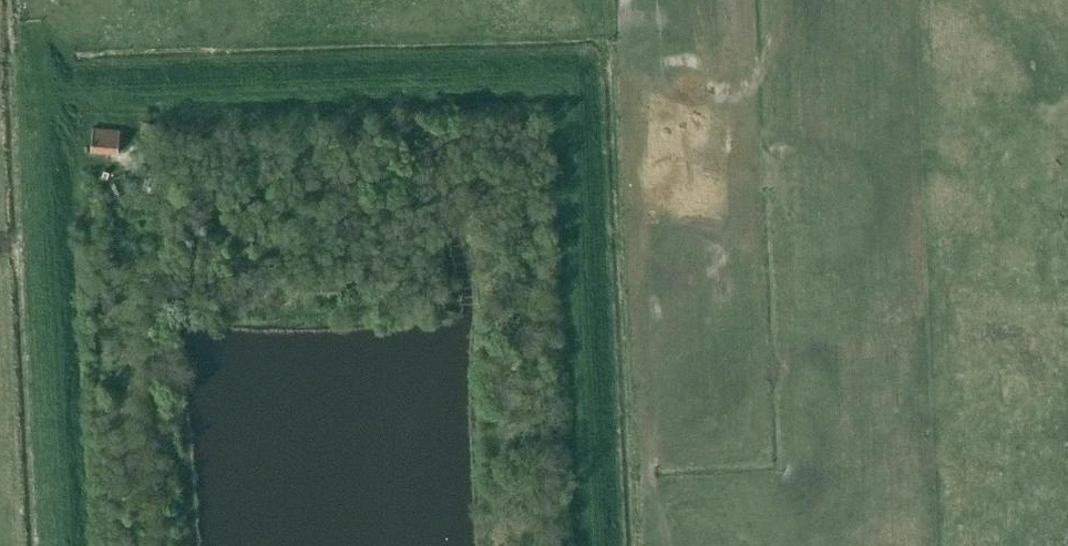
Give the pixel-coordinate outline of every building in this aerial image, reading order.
[(148,131),(150,121),(142,120),(141,130),(148,131)] [(92,126),(90,148),(117,150),(119,128),(92,126)]
